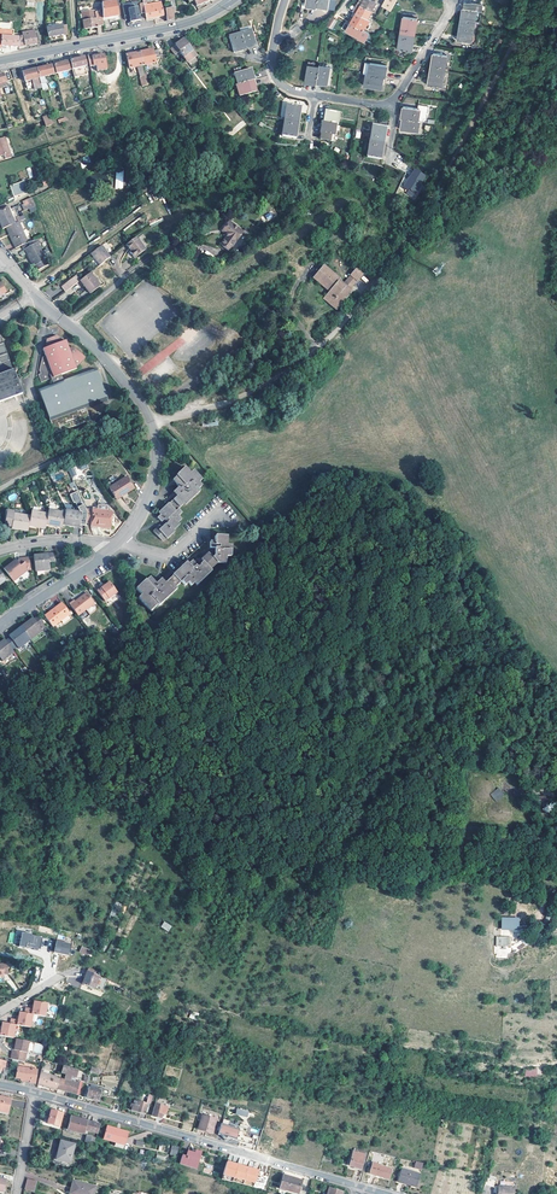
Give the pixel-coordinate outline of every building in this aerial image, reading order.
[(101,11),(102,17),(118,15),(115,0),(114,0),(101,2),(101,11)] [(145,0),(142,0),(142,2),(139,3),(141,14),(144,13),(145,19),(163,15),(160,1),(159,1),(145,4),(145,0)] [(171,0),(163,0),(166,21),(173,19),(172,10),(171,0)] [(361,1),(360,3),(357,2),(355,6),(358,7),(352,17),(348,24),(345,23),(342,27),(345,29),(346,29),(365,39),(369,32),(363,29),(369,21),(371,18),(368,16),(376,2),(375,0),(359,0),(361,1)] [(397,0),(385,0),(382,6),(390,11),(397,0)] [(462,9),(460,24),(473,27),(476,11),(481,12),(482,5),(465,2),(463,9),(462,9)] [(139,20),(136,7),(128,9),(122,9),(125,21),(130,20),(130,22),(139,20)] [(102,17),(101,11),(94,12),(93,10),(81,12),(84,29),(97,27),(97,26),(102,25),(102,17)] [(338,20),(333,16),(326,23),(333,28),(338,20)] [(403,17),(400,33),(414,35),(416,19),(403,17)] [(60,26),(60,23),(54,24),(54,27),(46,29),(47,38),(66,34),(66,25),(60,26)] [(472,35),(473,27),(460,24),(457,40),(470,42),(472,35)] [(36,43),(34,30),(21,33),(22,37),(19,37),(18,47),(36,43)] [(251,30),(239,33),(244,49),(255,46),(251,30)] [(232,53),(244,49),(239,33),(228,37),(232,53)] [(413,39),(414,35),(400,33),(397,49),(411,51),(413,39)] [(16,47),(17,38),(0,36),(0,46),(16,47)] [(191,51),(182,40),(170,49),(174,55),(178,52),(183,58),(191,51)] [(138,53),(141,66),(155,63),(154,59),(159,58),(158,50),(152,51),(152,50),(138,53)] [(196,56),(192,50),(191,51),(183,58),(187,63),(196,56)] [(142,71),(141,66),(138,53),(125,55),(128,69),(138,67),(138,69),(139,72),(142,71)] [(430,69),(443,72),(446,55),(432,53),(430,67),(430,69)] [(91,57),(90,55),(86,55),(89,67),(105,64),(104,55),(91,57)] [(86,66),(83,57),(69,61),(71,69),(70,70),(72,77),(86,74),(84,66),(86,66)] [(53,65),(53,66),(55,74),(68,70),(66,61),(53,65)] [(367,75),(382,77),(384,77),(385,65),(369,62),(367,75)] [(315,82),(318,67),(313,66),(306,65),(303,82),(315,84),(315,82)] [(318,65),(318,67),(315,82),(327,84),(330,67),(318,65)] [(55,74),(53,66),(50,67),(50,66),(36,69),(41,88),(44,87),(42,84),(45,83),(44,77),(55,74)] [(34,90),(41,88),(36,69),(22,73),(24,82),(31,80),(34,90)] [(233,73),(237,84),(251,80),(253,80),(250,69),(241,71),(233,73)] [(443,72),(430,69),(427,85),(441,88),(442,82),(443,72)] [(382,77),(367,75),(365,74),(363,86),(380,89),(382,77)] [(251,80),(237,84),(235,85),(238,96),(254,91),(253,86),(251,80)] [(283,121),(297,123),(299,106),(285,104),(283,121)] [(401,119),(418,122),(425,123),(428,107),(417,105),(416,109),(402,107),(400,119),(401,119)] [(324,110),(322,122),(335,124),(336,124),(338,112),(324,110)] [(50,124),(47,115),(42,117),(45,126),(50,124)] [(417,133),(418,122),(401,119),(400,130),(417,133)] [(294,139),(297,123),(283,121),(280,136),(294,139)] [(333,136),(335,124),(322,122),(321,122),(319,134),(320,134),(332,136),(333,136)] [(369,142),(382,144),(384,128),(371,126),(369,142)] [(5,136),(0,138),(0,156),(4,154),(5,159),(11,157),(5,136)] [(382,144),(369,142),(366,158),(379,161),(381,149),(382,144)] [(423,178),(412,171),(408,178),(409,179),(406,184),(405,183),(400,190),(405,193),(407,191),(413,195),(419,186),(418,186),(423,178)] [(115,189),(123,189),(123,172),(115,172),(115,189)] [(28,191),(25,181),(10,185),(13,195),(28,191)] [(405,193),(404,195),(410,199),(413,195),(407,191),(405,193)] [(30,212),(37,210),(32,197),(21,201),(24,210),(29,208),(30,212)] [(6,227),(18,222),(25,219),(23,215),(14,219),(8,207),(0,210),(0,224),(2,229),(6,227)] [(268,221),(274,216),(271,211),(265,215),(268,221)] [(18,222),(6,227),(14,248),(21,245),(27,243),(18,222)] [(244,237),(231,226),(226,233),(228,235),(226,238),(228,239),(228,241),(222,249),(230,255),(244,237)] [(143,250),(134,238),(125,245),(129,251),(128,253),(132,258),(143,250)] [(34,240),(27,243),(21,245),(24,250),(25,250),(33,266),(35,265),(38,271),(48,266),(34,240)] [(109,257),(101,245),(92,252),(96,258),(95,259),(99,264),(104,261),(109,257)] [(339,277),(323,264),(313,277),(328,290),(324,295),(331,301),(333,300),(339,304),(352,289),(350,287),(343,282),(342,281),(341,283),(337,280),(339,278),(339,277)] [(363,271),(357,266),(350,274),(357,279),(363,271)] [(90,272),(79,280),(90,293),(100,285),(90,272)] [(357,279),(350,274),(343,282),(350,287),(357,279)] [(65,291),(79,280),(76,275),(61,286),(65,291)] [(331,301),(324,295),(323,297),(336,308),(339,304),(333,300),(331,301)] [(60,339),(53,335),(43,338),(40,347),(38,348),(40,355),(37,356),(37,368),(38,372),(36,373),(38,381),(49,377),(51,384),(36,389),(53,434),(90,421),(86,410),(107,403),(94,368),(61,380),(59,374),(74,368),(74,366),(83,356),(71,344),(66,345),(63,338),(60,339)] [(181,337),(137,369),(142,376),(186,344),(181,337)] [(21,395),(0,339),(0,402),(21,395)] [(189,471),(182,465),(174,473),(175,475),(172,478),(178,485),(176,487),(180,491),(177,494),(170,503),(169,502),(160,511),(162,513),(159,516),(164,521),(166,519),(168,518),(170,520),(168,522),(162,528),(160,526),(154,531),(163,541),(167,537),(169,537),(176,531),(175,529),(181,523),(179,521),(182,517),(179,514),(182,510),(179,507),(185,501),(186,503),(199,488),(198,487),(201,483),(198,480),(200,477),(191,469),(189,471)] [(74,467),(68,469),(71,477),(77,475),(74,467)] [(115,498),(122,493),(123,494),(133,487),(125,476),(108,488),(115,498)] [(77,493),(70,496),(74,505),(75,504),(77,509),(76,510),(77,513),(82,514),(80,526),(85,527),(85,523),(87,515),(77,493)] [(106,506),(97,505),(97,507),(97,510),(92,509),(91,524),(106,524),(106,527),(111,527),(112,510),(106,510),(106,506)] [(48,511),(48,515),(46,526),(52,528),(53,525),(63,527),(63,526),(65,514),(48,511)] [(65,514),(63,526),(70,528),(71,525),(79,527),(80,526),(82,514),(77,513),(65,511),(65,514)] [(30,518),(29,528),(36,529),(36,526),(45,528),(46,526),(48,515),(31,512),(30,518)] [(14,515),(12,527),(12,530),(19,531),(19,528),(28,530),(29,528),(30,518),(20,516),(14,515)] [(184,564),(202,582),(216,568),(215,567),(221,561),(227,560),(228,554),(232,554),(232,542),(228,542),(228,533),(216,533),(215,539),(211,539),(211,540),(211,549),(202,559),(199,562),(196,560),(194,558),(191,562),(188,560),(184,564)] [(56,562),(55,554),(49,555),(49,558),(44,558),(44,556),(35,556),(36,573),(51,571),(51,563),(56,562)] [(18,562),(14,565),(13,563),(5,569),(15,583),(27,573),(28,571),(28,570),(32,569),(30,557),(20,559),(20,561),(18,562)] [(201,583),(202,582),(184,564),(174,574),(175,575),(167,582),(164,585),(159,581),(158,582),(151,577),(148,580),(147,579),(139,588),(145,594),(142,597),(155,610),(162,604),(163,606),(181,588),(180,586),(185,581),(189,585),(192,582),(195,585),(199,581),(201,583)] [(167,582),(163,577),(159,581),(164,585),(167,582)] [(96,588),(105,600),(117,591),(109,581),(105,584),(102,587),(101,585),(96,588)] [(87,592),(77,599),(84,611),(95,602),(87,592)] [(84,611),(77,599),(75,601),(74,599),(70,603),(78,615),(84,611)] [(57,606),(65,618),(71,614),(62,602),(57,606)] [(96,610),(93,605),(87,610),(90,614),(96,610)] [(54,627),(65,618),(57,606),(56,607),(57,609),(46,617),(54,627)] [(57,609),(56,607),(45,615),(46,617),(57,609)] [(22,627),(32,639),(43,630),(40,626),(44,622),(39,616),(35,619),(31,623),(29,621),(22,627)] [(8,641),(16,652),(32,639),(22,627),(15,632),(16,634),(12,638),(8,641)] [(8,641),(1,647),(0,646),(0,655),(5,661),(16,652),(8,641)] [(490,794),(496,802),(505,795),(498,787),(490,794)] [(500,919),(500,931),(518,931),(518,919),(500,919)] [(164,921),(160,927),(168,932),(172,926),(164,921)] [(21,933),(19,948),(26,949),(26,947),(33,949),(33,950),(37,951),(38,950),(40,951),(42,938),(31,936),(31,935),(21,933)] [(496,946),(511,946),(511,936),(496,936),(496,946)] [(56,941),(54,953),(68,955),(71,944),(56,941)] [(90,951),(81,947),(79,952),(88,956),(90,951)] [(507,953),(511,953),(511,947),(504,947),(495,947),(495,957),(507,958),(507,953)] [(95,974),(87,971),(82,984),(95,989),(99,977),(95,974)] [(34,1002),(33,1006),(32,1010),(31,1010),(26,1009),(25,1014),(33,1015),(45,1018),(48,1004),(34,1002)] [(192,1011),(190,1018),(196,1020),(198,1013),(192,1011)] [(10,1024),(15,1026),(29,1029),(33,1015),(25,1014),(19,1012),(18,1017),(18,1021),(16,1020),(11,1019),(10,1024)] [(1,1027),(0,1031),(0,1037),(12,1040),(14,1030),(1,1027)] [(10,1059),(12,1059),(24,1062),(28,1043),(16,1040),(14,1046),(14,1051),(12,1050),(10,1059)] [(41,1054),(43,1044),(35,1043),(33,1053),(41,1054)] [(10,1059),(7,1058),(6,1063),(0,1061),(0,1071),(1,1072),(2,1067),(4,1067),(2,1074),(8,1075),(12,1059),(10,1059)] [(37,1070),(18,1067),(17,1078),(21,1079),(21,1081),(25,1082),(25,1079),(31,1080),(30,1083),(36,1083),(37,1070)] [(65,1080),(60,1079),(58,1089),(77,1095),(78,1088),(73,1086),(74,1083),(70,1081),(71,1077),(76,1078),(77,1072),(64,1067),(62,1074),(66,1075),(65,1080)] [(537,1077),(537,1068),(525,1068),(525,1077),(537,1077)] [(58,1089),(60,1079),(43,1074),(44,1070),(42,1069),(38,1084),(58,1089)] [(101,1091),(88,1087),(87,1090),(89,1090),(87,1098),(98,1101),(101,1091)] [(0,1096),(0,1111),(8,1113),(11,1099),(0,1096)] [(148,1103),(139,1100),(137,1105),(131,1104),(131,1107),(133,1107),(131,1110),(145,1114),(148,1103)] [(168,1107),(156,1104),(152,1116),(162,1119),(163,1114),(166,1115),(168,1107)] [(59,1127),(63,1114),(48,1109),(45,1119),(48,1120),(48,1123),(59,1127)] [(248,1117),(249,1111),(237,1109),(236,1115),(248,1117)] [(200,1129),(212,1133),(217,1120),(204,1116),(200,1129)] [(93,1122),(81,1119),(80,1121),(71,1119),(68,1129),(84,1134),(85,1129),(98,1133),(100,1124),(93,1122)] [(240,1128),(222,1123),(218,1134),(219,1134),(220,1134),(221,1135),(222,1135),(223,1136),(223,1137),(224,1138),(225,1135),(228,1136),(227,1137),(236,1140),(240,1128)] [(115,1145),(125,1148),(129,1131),(108,1126),(105,1138),(116,1142),(115,1145)] [(76,1144),(61,1140),(57,1159),(63,1161),(64,1158),(70,1159),(72,1160),(76,1144)] [(184,1151),(182,1156),(180,1164),(197,1168),(201,1153),(195,1151),(194,1153),(184,1151)] [(365,1155),(353,1151),(349,1166),(361,1169),(365,1155)] [(255,1187),(259,1169),(227,1160),(223,1175),(233,1178),(233,1181),(255,1187)] [(424,1162),(416,1161),(414,1167),(422,1169),(424,1162)] [(381,1165),(373,1162),(370,1173),(389,1179),(392,1169),(380,1166),(381,1165)] [(421,1174),(402,1168),(397,1184),(416,1189),(421,1174)] [(303,1181),(284,1175),(280,1188),(299,1193),(303,1181)] [(488,1175),(485,1184),(493,1187),(496,1178),(488,1175)] [(81,1193),(95,1193),(98,1184),(75,1178),(71,1191),(81,1193)] [(37,1181),(28,1179),(25,1190),(34,1192),(37,1181)]
